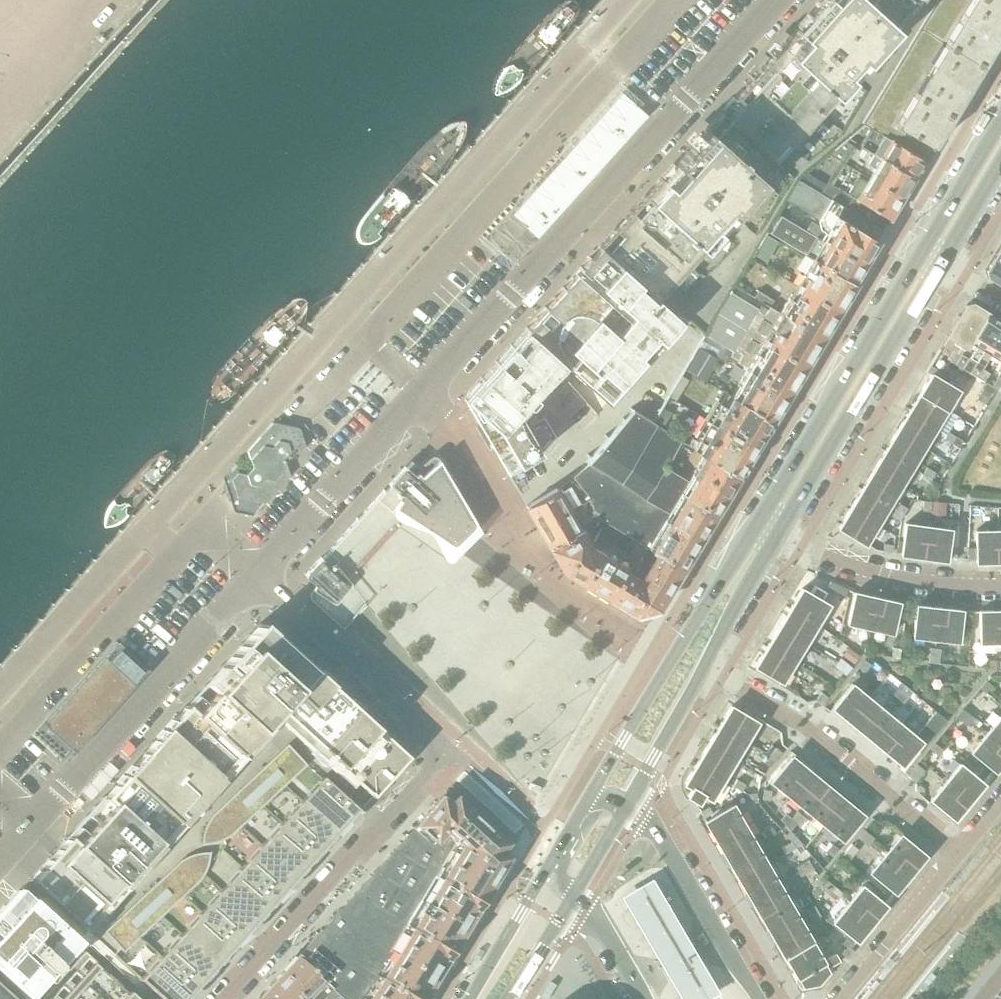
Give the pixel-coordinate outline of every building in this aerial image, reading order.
[(852,109),(863,122),(937,0),(823,0),(811,14),(817,19),(804,34),(798,28),(735,97),(742,103),(728,117),(722,112),(675,164),(681,170),(668,184),(662,178),(600,246),(600,247),(605,251),(669,311),(852,109)] [(945,41),(969,0),(937,0),(863,122),(867,125),(874,130),(887,137),(895,124),(914,92),(945,41)] [(1000,33),(1000,6),(991,0),(969,0),(945,41),(983,64),(1000,33)] [(952,114),(983,64),(945,41),(914,92),(952,114)] [(932,147),(952,114),(914,92),(897,120),(895,124),(931,146),(932,147)] [(535,236),(642,117),(645,114),(623,93),(573,149),(575,151),(565,162),(562,160),(512,215),(535,236)] [(887,137),(924,159),(931,146),(895,124),(887,137)] [(923,160),(924,159),(887,137),(874,130),(864,147),(915,178),(925,161),(923,160)] [(915,178),(864,147),(856,159),(846,153),(849,148),(843,145),(830,155),(841,161),(902,199),(915,178)] [(902,199),(841,161),(830,155),(800,180),(795,188),(805,195),(856,226),(878,240),(884,230),(892,215),(902,199)] [(878,240),(856,226),(805,195),(795,188),(787,201),(797,207),(820,221),(819,222),(821,227),(812,221),(806,231),(851,258),(862,265),(875,244),(878,240)] [(851,258),(806,231),(782,216),(772,234),(795,248),(814,259),(804,276),(808,278),(801,289),(838,311),(851,290),(851,288),(850,286),(862,265),(851,258)] [(769,259),(778,244),(767,237),(758,253),(769,259)] [(1000,284),(1000,248),(987,271),(989,277),(1000,284)] [(669,311),(605,251),(604,252),(607,254),(598,264),(591,258),(526,329),(562,362),(573,371),(595,391),(607,402),(681,321),(669,311)] [(735,397),(772,420),(821,338),(838,311),(801,289),(794,302),(790,299),(781,314),(770,307),(774,300),(759,290),(754,298),(763,304),(760,310),(732,293),(706,336),(727,348),(724,353),(749,368),(738,386),(741,388),(735,397)] [(968,341),(985,312),(972,304),(967,305),(943,344),(953,351),(948,359),(956,364),(965,349),(966,348),(967,349),(971,343),(968,341)] [(963,368),(969,372),(1000,321),(985,312),(968,341),(971,343),(976,346),(963,368)] [(998,358),(1000,353),(1000,321),(969,372),(985,382),(990,373),(983,369),(992,354),(998,358)] [(562,362),(526,329),(470,391),(468,394),(468,396),(467,399),(467,402),(468,405),(469,407),(507,473),(540,453),(557,435),(547,418),(528,428),(518,411),(519,410),(509,402),(517,394),(529,404),(530,405),(531,404),(536,399),(536,397),(536,396),(533,394),(540,387),(542,389),(553,394),(573,371),(562,362)] [(686,370),(706,382),(719,360),(699,348),(686,370)] [(998,391),(1000,387),(1000,371),(992,387),(998,391)] [(921,393),(947,409),(959,390),(950,384),(932,375),(921,393)] [(677,401),(689,380),(681,376),(669,396),(677,401)] [(989,398),(995,389),(987,384),(977,399),(986,405),(990,399),(989,398)] [(694,449),(702,454),(739,476),(747,462),(745,460),(754,446),(762,432),(764,433),(770,423),(772,420),(735,397),(727,392),(720,404),(714,401),(696,431),(702,435),(694,449)] [(936,429),(947,409),(921,393),(909,413),(936,429)] [(654,422),(653,424),(662,430),(672,413),(662,407),(654,422)] [(585,465),(575,474),(588,499),(595,513),(601,517),(621,531),(636,540),(646,546),(664,518),(681,492),(659,478),(666,467),(681,442),(679,440),(662,430),(653,424),(654,422),(633,410),(625,419),(589,459),(586,463),(587,463),(585,465)] [(924,448),(936,429),(909,413),(897,432),(924,448)] [(913,467),(924,448),(897,432),(885,452),(913,467)] [(952,444),(957,437),(949,432),(944,439),(952,444)] [(957,437),(952,444),(961,449),(965,442),(957,437)] [(901,486),(913,467),(885,452),(874,470),(901,486)] [(687,479),(666,467),(659,478),(681,492),(716,514),(736,480),(739,476),(702,454),(687,479)] [(357,571),(397,526),(406,516),(438,538),(450,546),(451,547),(453,547),(456,547),(457,547),(459,546),(461,545),(464,541),(474,530),(478,526),(471,515),(439,460),(436,457),(433,457),(430,458),(422,464),(418,468),(413,463),(407,469),(391,487),(386,492),(384,490),(383,491),(384,492),(323,559),(321,558),(305,576),(313,583),(315,585),(310,592),(309,593),(309,594),(309,596),(309,597),(310,598),(310,599),(311,600),(312,601),(333,620),(343,629),(346,626),(365,605),(366,605),(365,604),(351,587),(351,586),(351,585),(351,584),(351,583),(350,582),(349,581),(348,580),(357,571)] [(674,459),(669,466),(677,471),(681,464),(674,459)] [(924,474),(932,480),(936,473),(928,468),(924,474)] [(890,505),(901,486),(874,470),(862,490),(890,505)] [(539,528),(581,504),(588,499),(575,474),(561,487),(527,507),(539,528)] [(932,480),(924,474),(920,481),(928,486),(932,480)] [(878,525),(890,505),(862,490),(851,509),(878,525)] [(655,552),(683,568),(700,540),(716,514),(681,492),(646,546),(655,552)] [(931,512),(932,502),(916,501),(916,510),(931,512)] [(905,514),(908,509),(907,508),(900,503),(896,509),(905,514)] [(539,528),(551,549),(601,517),(595,513),(581,504),(539,528)] [(866,545),(878,525),(851,509),(839,529),(866,545)] [(900,521),(905,514),(896,509),(892,516),(900,521)] [(564,571),(609,598),(623,575),(626,570),(598,552),(606,540),(613,544),(621,531),(601,517),(551,549),(564,571)] [(901,555),(924,558),(929,526),(905,523),(901,555)] [(929,526),(924,558),(947,561),(947,558),(956,559),(957,548),(949,547),(951,529),(929,526)] [(976,563),(999,562),(999,530),(976,531),(976,548),(968,548),(968,560),(976,559),(976,563)] [(893,553),(894,545),(884,544),(883,551),(893,553)] [(658,609),(683,568),(655,552),(637,581),(631,577),(629,579),(623,575),(609,598),(636,615),(658,609)] [(853,602),(855,593),(848,589),(831,582),(828,589),(849,598),(848,600),(853,602)] [(790,609),(818,625),(830,605),(829,604),(833,598),(826,594),(826,593),(815,586),(810,594),(802,589),(790,609)] [(870,628),(877,598),(855,593),(853,602),(848,624),(851,624),(870,628)] [(877,598),(870,628),(892,633),(899,604),(899,603),(877,598)] [(913,637),(936,639),(940,608),(917,606),(913,637)] [(940,608),(936,639),(959,642),(962,612),(962,611),(940,608)] [(806,643),(818,625),(790,609),(779,628),(806,643)] [(1000,643),(1000,611),(980,611),(981,643),(1000,643)] [(406,759),(373,728),(372,729),(326,687),(327,687),(258,625),(219,669),(220,669),(185,708),(184,708),(142,755),(142,756),(104,798),(103,798),(65,840),(66,841),(29,882),(158,998),(190,998),(406,759)] [(794,663),(806,643),(779,628),(767,647),(794,663)] [(73,755),(147,672),(116,644),(41,726),(73,755)] [(783,683),(794,663),(767,647),(755,667),(783,683)] [(860,656),(848,648),(843,655),(855,664),(860,656)] [(900,659),(902,649),(894,648),(892,658),(900,659)] [(930,656),(940,657),(941,650),(931,648),(930,656)] [(939,664),(940,657),(930,656),(929,663),(939,664)] [(837,668),(841,671),(847,663),(841,659),(835,666),(837,668)] [(865,673),(872,665),(866,660),(859,668),(865,673)] [(1000,670),(1000,660),(991,660),(991,670),(1000,670)] [(847,663),(841,671),(846,675),(853,668),(847,663)] [(986,694),(993,686),(987,681),(980,689),(986,694)] [(896,703),(907,688),(902,683),(890,698),(896,703)] [(833,709),(850,723),(870,698),(853,684),(851,686),(833,709)] [(828,697),(814,686),(804,699),(807,702),(816,700),(822,705),(828,697)] [(907,688),(896,703),(901,707),(913,692),(907,688)] [(850,723),(867,737),(888,712),(870,698),(850,723)] [(720,726),(747,742),(758,723),(757,722),(732,707),(720,726)] [(962,722),(969,714),(963,709),(957,717),(962,722)] [(867,737),(884,751),(905,727),(888,712),(867,737)] [(905,727),(884,751),(903,766),(922,742),(926,745),(947,720),(936,712),(916,736),(905,727)] [(969,714),(962,722),(968,726),(972,721),(975,719),(969,714)] [(1000,747),(1000,717),(1000,716),(985,734),(1000,747)] [(720,726),(708,745),(736,761),(747,742),(720,726)] [(1000,766),(1000,747),(985,734),(971,752),(996,772),(1000,766)] [(943,751),(935,743),(930,749),(938,756),(943,751)] [(724,781),(736,761),(708,745),(697,765),(724,781)] [(776,760),(783,753),(777,748),(770,755),(776,760)] [(770,768),(776,760),(770,755),(764,763),(770,767),(770,768)] [(773,782),(790,796),(810,772),(793,758),(792,758),(773,782)] [(945,782),(969,802),(984,784),(960,763),(945,782)] [(712,800),(724,781),(697,765),(685,784),(693,789),(688,797),(699,804),(704,795),(712,800)] [(916,782),(925,771),(917,765),(908,776),(916,782)] [(807,811),(827,787),(810,772),(790,796),(807,811)] [(742,792),(746,785),(738,780),(734,787),(742,792)] [(955,820),(969,802),(945,782),(931,800),(943,810),(955,820)] [(807,811),(825,825),(845,801),(827,787),(807,811)] [(771,801),(772,791),(764,790),(763,800),(771,801)] [(758,803),(758,795),(747,795),(748,803),(758,803)] [(443,966),(506,861),(498,853),(504,845),(478,822),(457,802),(454,799),(447,807),(440,801),(437,804),(436,803),(350,899),(260,998),(423,998),(443,966)] [(845,801),(825,825),(842,840),(851,829),(862,816),(862,815),(845,801)] [(712,814),(708,807),(701,812),(704,819),(712,814)] [(718,842),(744,826),(733,807),(706,822),(718,842)] [(796,824),(803,816),(797,812),(792,819),(786,814),(781,820),(790,831),(796,824)] [(803,816),(796,824),(802,829),(809,821),(803,816)] [(756,846),(744,826),(718,842),(729,861),(756,846)] [(776,834),(776,833),(772,827),(764,832),(768,839),(776,834)] [(863,842),(869,834),(864,829),(857,837),(863,842)] [(869,834),(863,842),(869,846),(875,838),(869,834)] [(885,854),(910,874),(924,856),(902,838),(901,837),(900,837),(885,854)] [(796,848),(795,847),(792,841),(783,847),(787,853),(796,848)] [(824,867),(839,850),(834,845),(819,863),(824,867)] [(847,863),(859,850),(852,845),(841,858),(847,863)] [(767,865),(756,846),(729,861),(740,880),(767,865)] [(896,891),(910,874),(885,854),(870,872),(895,892),(896,891)] [(802,864),(808,873),(814,869),(811,865),(809,860),(802,864)] [(802,877),(808,873),(802,864),(796,868),(802,877)] [(740,880),(752,900),(779,885),(767,865),(740,880)] [(823,890),(829,882),(824,877),(817,885),(823,890)] [(616,897),(675,998),(703,998),(714,993),(699,968),(675,982),(659,954),(684,940),(648,879),(616,897)] [(829,882),(823,890),(829,895),(835,887),(829,882)] [(790,904),(779,885),(752,900),(763,919),(790,904)] [(851,899),(847,904),(851,907),(872,924),(887,906),(885,904),(862,885),(851,899)] [(0,911),(0,978),(4,982),(23,998),(32,998),(78,948),(79,947),(18,891),(0,911)] [(774,938),(801,922),(790,904),(763,919),(774,938)] [(858,942),(872,924),(851,907),(847,904),(833,922),(858,942)] [(810,917),(819,912),(815,906),(807,911),(810,917)] [(823,918),(819,912),(810,917),(814,923),(823,918)] [(812,942),(801,922),(774,938),(786,958),(812,942)] [(850,949),(853,945),(854,944),(847,938),(843,943),(847,947),(841,954),(847,959),(854,951),(850,949)] [(699,968),(684,940),(659,954),(675,982),(699,968)] [(823,961),(812,942),(786,958),(798,978),(824,963),(823,961)] [(83,952),(41,998),(135,998),(83,952)] [(824,963),(798,978),(804,988),(820,985),(830,973),(828,968),(841,961),(836,953),(823,961),(824,963)] [(0,990),(0,998),(10,998),(0,990)]
